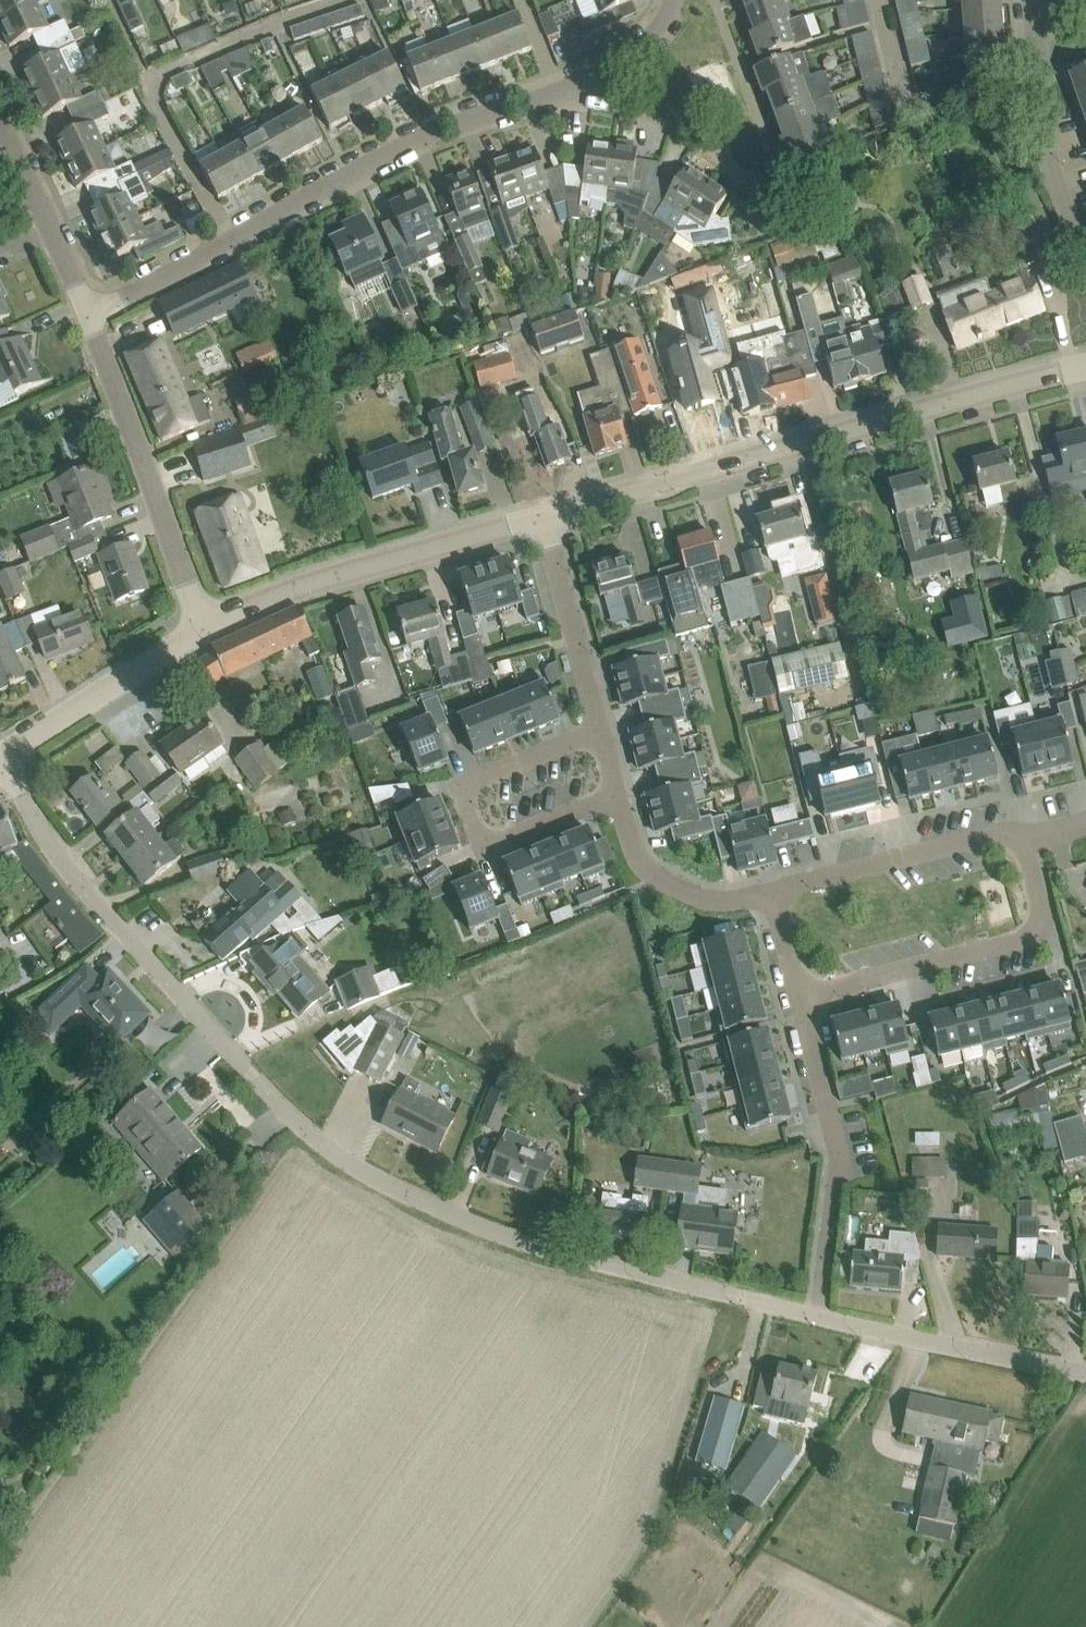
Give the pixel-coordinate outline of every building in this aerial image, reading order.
[(37,5),(47,0),(0,0),(0,22),(37,5)] [(131,33),(144,27),(131,0),(115,0),(131,33)] [(599,15),(583,21),(588,34),(617,23),(612,10),(637,0),(593,0),(599,15)] [(746,12),(778,0),(742,0),(746,12)] [(750,37),(789,23),(781,0),(778,0),(746,12),(754,34),(750,35),(750,37)] [(963,10),(1000,7),(999,0),(962,0),(963,10)] [(258,2),(245,7),(249,17),(262,12),(258,2)] [(845,7),(844,6),(836,8),(842,31),(869,24),(864,3),(845,7)] [(897,9),(899,18),(918,13),(915,4),(897,9)] [(0,22),(0,27),(9,47),(37,34),(42,46),(70,33),(65,21),(48,29),(37,5),(0,22)] [(364,18),(360,5),(352,8),(356,20),(364,18)] [(963,10),(965,34),(1002,31),(1000,7),(963,10)] [(356,20),(352,8),(344,11),(349,23),(356,20)] [(349,23),(344,11),(336,13),(341,26),(349,23)] [(559,34),(550,12),(538,17),(547,39),(559,34)] [(336,13),(329,16),(333,28),(341,26),(336,13)] [(918,13),(899,18),(901,27),(920,22),(918,13)] [(518,16),(495,25),(509,59),(532,50),(518,16)] [(803,18),(789,23),(750,37),(759,60),(812,41),(803,18)] [(318,34),(326,31),(321,19),(313,21),(318,34)] [(310,36),(318,34),(313,21),(306,24),(310,36)] [(310,36),(306,24),(298,27),(302,39),(310,36)] [(359,24),(352,27),(355,34),(359,33),(361,29),(359,24)] [(495,25),(474,33),(487,68),(509,59),(495,25)] [(302,39),(298,27),(290,29),(294,42),(302,39)] [(1002,31),(965,34),(967,60),(1004,57),(1002,31)] [(70,33),(42,46),(48,58),(20,71),(32,94),(71,76),(60,53),(76,45),(70,33)] [(183,55),(199,49),(193,33),(176,40),(183,55)] [(474,33),(452,42),(465,76),(487,68),(474,33)] [(852,37),(854,47),(858,60),(877,56),(871,33),(852,37)] [(905,42),(911,67),(930,62),(924,38),(905,42)] [(443,85),(430,50),(428,51),(424,39),(407,45),(404,50),(408,59),(407,59),(420,94),(443,85)] [(261,43),(266,55),(274,52),(269,40),(261,43)] [(452,42),(430,50),(443,85),(465,76),(452,42)] [(230,55),(223,59),(228,71),(229,73),(253,62),(247,49),(230,55)] [(754,71),(762,95),(810,78),(802,53),(789,59),(774,64),(754,71)] [(406,91),(388,55),(311,93),(330,129),(345,122),(340,111),(348,107),(354,118),(383,103),(377,92),(386,88),(391,99),(406,91)] [(228,71),(223,59),(215,63),(220,75),(228,71)] [(861,74),(863,84),(882,79),(880,69),(861,74)] [(1069,76),(1077,98),(1085,94),(1085,70),(1069,76)] [(187,73),(179,77),(184,89),(192,85),(187,73)] [(767,94),(775,118),(815,104),(826,99),(830,97),(829,94),(832,93),(826,74),(823,75),(822,73),(810,78),(762,95),(763,96),(767,94)] [(76,117),(103,104),(98,92),(82,100),(71,76),(32,94),(43,118),(70,105),(76,117)] [(184,89),(179,77),(171,81),(177,92),(184,89)] [(863,84),(869,107),(888,102),(882,79),(863,84)] [(1077,98),(1084,118),(1085,118),(1085,94),(1077,98)] [(779,141),(780,142),(814,130),(839,120),(838,117),(840,116),(833,98),(831,99),(830,97),(826,99),(815,104),(775,118),(783,140),(779,141)] [(888,102),(869,107),(874,128),(893,124),(888,102)] [(54,142),(65,165),(104,147),(94,124),(109,117),(103,104),(76,117),(82,129),(54,142)] [(304,109),(283,121),(301,154),(322,142),(304,109)] [(283,121),(263,133),(280,165),(301,154),(283,121)] [(237,135),(242,144),(260,177),(280,165),(263,133),(257,123),(237,135)] [(814,130),(780,142),(788,166),(823,153),(814,130)] [(614,146),(606,204),(617,206),(625,215),(624,227),(636,231),(643,212),(654,183),(653,182),(658,168),(642,166),(643,164),(636,163),(637,149),(633,149),(634,144),(617,142),(617,147),(614,146)] [(567,207),(568,217),(579,219),(580,204),(582,204),(582,201),(590,204),(591,199),(606,204),(614,146),(588,143),(584,173),(565,171),(568,202),(567,202),(568,207),(567,207)] [(242,144),(221,156),(239,188),(260,177),(242,144)] [(115,170),(104,147),(65,165),(76,189),(104,176),(110,188),(137,175),(131,163),(115,170)] [(535,149),(512,156),(527,199),(550,190),(556,206),(557,206),(558,210),(567,207),(568,207),(567,202),(568,202),(565,171),(564,171),(545,177),(535,149)] [(158,165),(154,156),(138,163),(143,172),(158,165)] [(239,188),(221,156),(200,168),(218,200),(239,188)] [(527,199),(512,156),(488,165),(498,194),(486,198),(493,219),(504,253),(518,247),(504,208),(527,199)] [(670,193),(654,183),(643,212),(654,220),(654,219),(675,231),(674,233),(675,234),(684,218),(708,181),(686,167),(670,193)] [(445,180),(452,201),(460,220),(461,220),(465,231),(490,222),(481,200),(471,171),(445,180)] [(148,198),(137,175),(110,188),(115,200),(88,213),(99,236),(137,218),(132,206),(148,198)] [(716,213),(728,194),(708,181),(684,218),(675,234),(695,247),(731,241),(729,221),(727,220),(715,222),(712,220),(716,213)] [(399,227),(385,233),(402,272),(425,262),(419,248),(442,238),(421,191),(389,206),(395,220),(399,227)] [(762,212),(772,241),(785,236),(775,208),(762,212)] [(344,226),(347,234),(332,241),(331,241),(331,243),(333,245),(329,247),(336,262),(339,261),(346,276),(347,278),(348,277),(349,277),(355,290),(386,275),(381,262),(383,261),(382,260),(364,220),(364,219),(363,217),(362,218),(344,226)] [(165,233),(160,223),(144,231),(137,218),(99,236),(110,260),(137,247),(143,259),(185,239),(178,227),(165,233)] [(771,247),(779,267),(822,252),(826,261),(839,256),(830,237),(820,241),(816,231),(771,247)] [(469,235),(455,241),(469,274),(481,269),(483,268),(469,235)] [(834,284),(832,285),(838,306),(850,302),(845,282),(862,275),(854,257),(828,267),(834,284)] [(239,265),(164,300),(178,331),(254,296),(239,265)] [(1012,284),(991,293),(993,301),(1004,328),(1042,312),(1024,266),(1022,267),(1021,265),(1007,271),(1012,284)] [(481,269),(469,274),(475,286),(486,281),(481,269)] [(922,278),(903,286),(912,310),(932,303),(922,278)] [(993,301),(991,293),(986,280),(938,298),(950,329),(958,349),(981,340),(980,337),(1004,328),(993,301)] [(392,289),(402,313),(417,307),(407,283),(392,289)] [(594,299),(601,300),(609,297),(610,287),(596,286),(594,299)] [(578,302),(592,303),(594,290),(580,288),(578,302)] [(10,316),(0,295),(0,321),(10,316)] [(568,311),(576,308),(572,295),(563,298),(568,311)] [(545,303),(551,320),(567,314),(562,300),(561,296),(545,303)] [(806,332),(805,333),(814,364),(826,360),(834,389),(844,386),(845,391),(857,387),(856,383),(860,382),(845,329),(842,320),(820,326),(812,296),(796,300),(806,332)] [(541,355),(583,340),(574,312),(567,314),(551,320),(531,327),(541,355)] [(527,314),(509,321),(513,332),(531,326),(527,314)] [(702,350),(674,358),(690,414),(718,406),(709,373),(732,367),(717,314),(693,320),(702,350)] [(508,317),(492,322),(498,338),(513,333),(508,317)] [(860,325),(845,329),(860,382),(885,375),(877,348),(892,344),(884,324),(883,320),(868,324),(869,327),(862,330),(860,325)] [(18,399),(16,396),(42,383),(20,338),(10,343),(5,331),(0,333),(0,381),(2,386),(0,388),(0,408),(18,399)] [(805,333),(780,339),(782,346),(775,348),(778,360),(764,363),(776,407),(810,398),(804,379),(817,375),(814,364),(805,333)] [(721,375),(715,376),(715,377),(721,400),(737,396),(737,407),(740,407),(743,417),(776,407),(764,363),(778,360),(775,348),(782,346),(780,339),(747,348),(746,348),(751,366),(721,375)] [(125,356),(144,399),(162,442),(211,421),(201,400),(189,405),(180,383),(162,341),(125,356)] [(488,361),(474,365),(481,388),(517,378),(506,341),(484,347),(488,361)] [(518,353),(528,383),(546,377),(536,356),(535,357),(531,349),(528,341),(515,346),(518,353)] [(614,352),(628,396),(635,417),(640,415),(643,418),(649,416),(650,412),(661,408),(639,342),(614,352)] [(238,356),(245,371),(275,358),(268,343),(238,356)] [(577,395),(589,436),(595,457),(610,452),(617,450),(615,443),(624,440),(617,416),(629,412),(622,391),(608,350),(590,357),(595,373),(600,388),(592,390),(577,395)] [(520,403),(519,404),(531,438),(535,437),(546,470),(571,461),(559,427),(549,430),(538,397),(535,398),(531,387),(516,392),(520,403)] [(461,408),(478,452),(492,447),(475,403),(473,403),(470,394),(459,398),(462,408),(461,408)] [(265,396),(236,405),(243,426),(268,418),(272,416),(265,396)] [(429,417),(436,442),(442,463),(450,461),(459,495),(483,488),(476,467),(472,453),(463,456),(450,411),(429,417)] [(63,433),(74,460),(90,453),(79,427),(63,433)] [(191,443),(203,480),(250,465),(238,427),(191,443)] [(1062,456),(1043,461),(1049,482),(1051,492),(1085,483),(1085,435),(1059,442),(1062,456)] [(406,448),(360,464),(365,479),(373,499),(412,485),(415,493),(443,483),(436,463),(429,444),(407,452),(406,448)] [(1012,484),(1014,483),(1007,454),(973,463),(980,491),(982,491),(986,508),(1017,501),(1012,484)] [(49,526),(20,538),(21,538),(31,563),(31,564),(60,553),(59,551),(63,549),(63,550),(68,548),(69,547),(104,533),(99,522),(111,517),(100,488),(105,486),(97,468),(77,476),(58,484),(67,505),(72,518),(49,528),(49,526)] [(925,475),(889,485),(894,506),(907,555),(908,554),(915,581),(950,571),(952,580),(974,574),(965,540),(928,550),(925,540),(920,541),(918,533),(912,513),(932,508),(930,496),(925,475)] [(196,513),(224,589),(267,573),(239,497),(196,513)] [(797,509),(757,520),(765,551),(767,550),(770,560),(775,562),(788,559),(794,561),(798,574),(824,568),(815,536),(806,539),(797,509)] [(69,547),(68,548),(71,555),(75,563),(99,553),(101,556),(117,601),(146,591),(129,546),(111,553),(104,533),(69,547)] [(677,543),(683,565),(685,571),(692,569),(696,583),(708,579),(708,582),(723,578),(717,554),(711,534),(677,543)] [(743,555),(750,578),(764,573),(758,551),(743,555)] [(641,605),(664,599),(659,578),(635,585),(627,557),(592,567),(600,597),(621,591),(631,626),(646,621),(641,605)] [(519,594),(509,562),(484,569),(498,612),(521,604),(526,620),(540,616),(532,591),(519,594)] [(659,578),(664,599),(665,599),(676,636),(709,627),(696,583),(692,569),(685,571),(683,565),(658,573),(659,578)] [(999,566),(974,571),(977,583),(1002,578),(999,566)] [(8,600),(24,593),(14,569),(0,575),(0,582),(8,600)] [(498,612),(484,569),(460,577),(470,610),(456,615),(464,640),(478,636),(473,620),(498,612)] [(805,580),(816,624),(818,623),(819,627),(836,623),(835,619),(837,619),(826,575),(805,580)] [(759,617),(755,601),(750,579),(721,587),(730,624),(759,617)] [(764,584),(752,587),(758,613),(772,610),(777,602),(773,589),(764,584)] [(1076,621),(1085,618),(1085,591),(1069,595),(1075,616),(1076,621)] [(956,619),(944,622),(950,646),(985,637),(976,598),(952,605),(956,619)] [(1065,620),(1059,599),(1046,603),(1051,623),(1065,620)] [(435,604),(398,615),(404,636),(407,646),(429,640),(439,678),(442,688),(456,684),(473,680),(469,663),(466,653),(449,658),(449,657),(443,636),(444,636),(441,625),(435,604)] [(190,668),(204,691),(225,677),(302,641),(309,657),(320,652),(300,608),(212,648),(214,653),(190,668)] [(356,688),(357,688),(375,681),(369,665),(381,661),(363,609),(338,618),(350,652),(345,654),(356,688)] [(36,631),(47,660),(92,643),(81,615),(36,631)] [(11,688),(26,681),(13,654),(27,647),(15,622),(1,628),(0,625),(0,692),(11,688)] [(760,622),(751,624),(755,638),(764,636),(762,628),(760,622)] [(396,633),(388,635),(392,648),(400,645),(396,633)] [(1026,634),(1014,637),(1016,648),(1029,644),(1026,634)] [(619,688),(661,677),(657,660),(671,657),(667,641),(625,652),(628,665),(614,669),(619,688)] [(848,679),(840,645),(772,661),(780,696),(848,679)] [(1070,648),(1058,651),(1060,659),(1062,669),(1074,666),(1070,648)] [(1058,651),(1050,653),(1052,661),(1060,659),(1058,651)] [(469,663),(474,684),(493,679),(487,658),(469,663)] [(1074,666),(1062,669),(1063,672),(1067,686),(1078,683),(1074,666)] [(518,685),(522,695),(523,694),(537,730),(558,722),(540,676),(518,685)] [(641,716),(683,705),(679,690),(666,693),(661,677),(619,688),(624,707),(638,704),(641,716)] [(751,683),(753,690),(766,698),(769,713),(779,710),(771,678),(751,683)] [(326,682),(311,687),(317,701),(332,696),(326,682)] [(419,696),(422,704),(427,702),(437,698),(434,692),(419,696)] [(537,730),(523,694),(522,695),(502,703),(516,738),(537,730)] [(1081,716),(1085,715),(1085,697),(1077,699),(1081,716)] [(427,715),(400,726),(406,741),(403,742),(409,759),(413,758),(419,773),(447,762),(434,730),(448,724),(446,722),(442,712),(437,698),(427,702),(422,704),(427,715)] [(481,711),(495,747),(516,738),(502,703),(481,711)] [(1035,722),(1048,772),(1072,766),(1064,732),(1077,729),(1070,703),(1057,706),(1060,716),(1035,722)] [(687,720),(683,705),(641,716),(644,729),(630,732),(635,751),(678,740),(673,724),(687,720)] [(449,709),(442,712),(446,722),(453,719),(449,709)] [(970,713),(973,723),(982,720),(980,710),(970,713)] [(495,747),(481,711),(460,720),(474,755),(495,747)] [(348,730),(370,723),(367,712),(344,720),(348,730)] [(957,714),(944,717),(946,726),(959,723),(957,714)] [(926,716),(913,719),(915,727),(928,724),(926,716)] [(162,746),(174,764),(181,773),(203,758),(210,767),(227,755),(221,746),(222,745),(203,717),(162,746)] [(1048,772),(1035,722),(1010,729),(1008,719),(995,722),(1002,748),(1014,745),(1023,778),(1048,772)] [(657,779),(699,769),(695,753),(682,756),(678,740),(635,751),(640,770),(654,767),(657,779)] [(997,778),(988,741),(965,746),(975,784),(997,778)] [(237,761),(256,788),(279,772),(260,745),(237,761)] [(944,752),(953,789),(975,784),(965,746),(944,752)] [(818,751),(798,756),(810,802),(820,800),(825,818),(830,816),(840,814),(841,817),(853,814),(843,773),(824,777),(818,751)] [(867,751),(839,758),(843,773),(853,814),(866,810),(865,807),(875,805),(880,804),(876,786),(882,784),(877,764),(870,765),(867,751)] [(923,757),(922,751),(898,757),(909,801),(931,795),(922,758),(923,757)] [(923,757),(922,758),(931,795),(953,789),(944,752),(923,757)] [(128,764),(147,789),(160,779),(141,754),(128,764)] [(699,769),(657,779),(661,792),(646,796),(651,815),(694,804),(689,787),(703,783),(699,769)] [(160,779),(147,789),(146,790),(156,804),(181,785),(171,771),(160,779)] [(92,777),(72,793),(98,828),(124,808),(107,785),(102,789),(92,777)] [(407,785),(388,787),(395,804),(412,798),(407,785)] [(743,812),(764,807),(761,798),(741,804),(743,812)] [(398,818),(408,842),(451,824),(447,814),(444,815),(439,802),(398,818)] [(694,804),(651,815),(656,834),(670,830),(674,843),(714,833),(715,833),(712,819),(711,816),(698,820),(694,804)] [(108,836),(127,861),(155,839),(148,829),(160,820),(149,806),(137,815),(136,815),(108,836)] [(794,806),(771,812),(775,826),(797,820),(794,806)] [(19,863),(52,904),(45,910),(69,940),(80,953),(103,934),(91,922),(28,843),(29,842),(28,841),(18,845),(1,807),(0,808),(0,871),(19,863)] [(738,872),(757,867),(746,825),(730,829),(726,815),(712,819),(715,833),(714,833),(721,861),(734,858),(738,872)] [(765,820),(746,825),(757,867),(776,862),(773,849),(815,838),(810,820),(768,831),(765,820)] [(455,834),(451,824),(408,842),(420,871),(431,867),(429,861),(458,849),(452,835),(455,834)] [(366,828),(348,835),(359,863),(377,856),(366,828)] [(567,839),(581,875),(580,875),(583,881),(605,872),(604,869),(594,844),(589,831),(567,839)] [(155,839),(127,861),(145,885),(174,863),(173,863),(186,854),(175,839),(162,849),(155,839)] [(580,876),(580,875),(581,875),(567,839),(546,848),(561,883),(562,883),(580,876)] [(604,869),(616,864),(615,863),(606,839),(594,844),(604,869)] [(546,848),(526,856),(542,898),(564,889),(562,883),(561,883),(546,848)] [(187,864),(194,882),(238,867),(232,849),(220,854),(219,852),(187,864)] [(542,898),(526,856),(504,864),(521,906),(542,898)] [(430,891),(452,877),(445,866),(423,881),(430,891)] [(203,940),(222,962),(249,938),(252,941),(301,898),(288,883),(272,896),(265,888),(264,889),(249,871),(227,891),(243,908),(234,915),(233,913),(203,940)] [(470,931),(498,920),(504,935),(517,930),(516,929),(507,905),(495,910),(482,878),(453,890),(459,904),(456,905),(461,918),(464,916),(470,931)] [(601,888),(589,893),(592,902),(604,897),(601,888)] [(577,898),(580,906),(592,902),(589,893),(577,898)] [(574,917),(570,906),(549,914),(554,925),(574,917)] [(526,925),(516,929),(517,930),(520,939),(530,935),(526,925)] [(258,970),(254,973),(267,988),(271,984),(298,1016),(329,991),(299,957),(308,949),(296,934),(280,946),(271,953),(264,953),(252,963),(258,970)] [(705,944),(710,966),(748,957),(742,934),(705,944)] [(748,957),(710,966),(704,967),(710,991),(716,989),(716,988),(753,979),(748,957)] [(1073,965),(1074,971),(1078,970),(1081,981),(1085,980),(1085,962),(1073,965)] [(655,967),(659,980),(667,978),(664,965),(655,967)] [(142,1014),(127,999),(131,995),(108,971),(99,980),(87,967),(71,982),(40,1011),(49,1037),(81,1005),(118,1044),(134,1029),(130,1025),(142,1014)] [(365,971),(337,982),(348,1009),(368,1001),(401,988),(396,977),(393,970),(368,980),(365,971)] [(403,974),(396,977),(401,988),(408,985),(403,974)] [(670,989),(667,978),(659,980),(662,991),(670,989)] [(716,988),(716,989),(721,1009),(721,1010),(759,1000),(753,979),(716,988)] [(1060,987),(1038,992),(1049,1036),(1071,1030),(1060,987)] [(1016,998),(1026,1035),(1024,1035),(1026,1042),(1049,1036),(1038,992),(1016,998)] [(684,1007),(682,998),(671,1000),(673,1010),(684,1007)] [(1024,1035),(1026,1035),(1016,998),(994,1003),(1004,1041),(1005,1040),(1024,1035)] [(721,1010),(721,1009),(715,1010),(721,1034),(765,1023),(759,1000),(721,1010)] [(1,1015),(18,1033),(33,1020),(16,1002),(1,1015)] [(994,1003),(973,1009),(982,1046),(981,1046),(983,1053),(1006,1047),(1005,1040),(1004,1041),(994,1003)] [(899,1007),(876,1012),(886,1050),(885,1050),(886,1056),(910,1050),(899,1007)] [(337,1031),(322,1044),(336,1060),(339,1063),(341,1062),(355,1068),(354,1070),(379,1084),(403,1037),(387,1029),(393,1018),(385,1008),(372,1020),(370,1018),(354,1031),(350,1027),(340,1036),(337,1031)] [(981,1046),(982,1046),(973,1009),(951,1014),(961,1052),(981,1046)] [(885,1050),(886,1050),(876,1012),(854,1018),(864,1055),(885,1050)] [(961,1052),(951,1014),(929,1020),(938,1057),(961,1052)] [(842,1061),(864,1055),(854,1018),(832,1024),(842,1061)] [(678,1030),(684,1029),(688,1023),(687,1019),(676,1022),(678,1030)] [(767,1032),(723,1043),(729,1067),(735,1065),(735,1064),(773,1054),(767,1032)] [(407,1060),(419,1038),(409,1033),(397,1055),(407,1060)] [(741,1085),(741,1086),(778,1076),(773,1054),(735,1064),(735,1065),(741,1085)] [(1058,1069),(1070,1064),(1067,1056),(1055,1061),(1058,1069)] [(7,1096),(4,1088),(11,1086),(9,1081),(0,1057),(0,1099),(7,1096)] [(696,1060),(687,1063),(690,1076),(699,1073),(696,1060)] [(1058,1069),(1055,1061),(1043,1066),(1046,1074),(1058,1069)] [(937,1069),(928,1072),(932,1085),(932,1084),(941,1082),(937,1069)] [(932,1085),(928,1072),(914,1075),(917,1088),(932,1085)] [(512,1096),(511,1096),(517,1080),(501,1073),(495,1089),(493,1088),(479,1125),(497,1132),(512,1096)] [(690,1076),(696,1097),(704,1095),(699,1073),(690,1076)] [(1014,1080),(1018,1088),(1030,1082),(1026,1074),(1014,1080)] [(734,1086),(740,1109),(784,1098),(778,1076),(741,1086),(741,1085),(734,1086)] [(881,1098),(900,1093),(896,1076),(876,1081),(881,1098)] [(383,1125),(438,1153),(457,1117),(415,1095),(420,1085),(406,1078),(383,1125)] [(1018,1088),(1014,1080),(1002,1086),(1004,1089),(1006,1094),(1018,1088)] [(855,1097),(851,1082),(836,1086),(840,1101),(855,1097)] [(114,1123),(165,1181),(201,1150),(151,1091),(114,1123)] [(789,1120),(784,1098),(740,1109),(746,1131),(789,1120)] [(691,1107),(694,1120),(703,1118),(699,1105),(691,1107)] [(1034,1108),(1035,1115),(1037,1114),(1044,1149),(1057,1148),(1049,1106),(1034,1108)] [(706,1131),(703,1118),(694,1120),(697,1133),(706,1131)] [(1085,1148),(1085,1130),(1058,1138),(1065,1162),(1082,1158),(1085,1148)] [(940,1144),(940,1133),(917,1132),(917,1143),(940,1144)] [(502,1141),(488,1176),(537,1196),(552,1161),(502,1141)] [(944,1178),(945,1158),(912,1158),(914,1178),(944,1178)] [(661,1190),(665,1162),(638,1159),(634,1187),(661,1190)] [(684,1194),(676,1248),(732,1256),(738,1214),(694,1208),(701,1167),(665,1162),(661,1190),(684,1194)] [(918,1189),(929,1189),(930,1181),(918,1180),(918,1189)] [(174,1257),(207,1228),(177,1193),(155,1212),(177,1237),(165,1247),(174,1257)] [(621,1200),(622,1197),(602,1195),(600,1211),(597,1231),(643,1237),(646,1217),(647,1207),(647,1206),(648,1199),(633,1197),(632,1202),(621,1200)] [(580,1197),(579,1210),(593,1211),(594,1198),(580,1197)] [(1027,1260),(1025,1295),(1065,1297),(1067,1276),(1067,1268),(1051,1267),(1051,1263),(1053,1248),(1037,1247),(1037,1220),(1032,1219),(1032,1202),(1017,1202),(1016,1260),(1027,1260)] [(940,1224),(939,1235),(937,1256),(994,1260),(996,1228),(940,1224)] [(850,1279),(850,1286),(901,1291),(904,1260),(919,1261),(920,1254),(915,1235),(890,1233),(889,1243),(866,1241),(865,1254),(853,1254),(852,1264),(850,1279)] [(842,1253),(840,1278),(850,1279),(852,1264),(853,1254),(842,1253)] [(761,1374),(753,1407),(765,1410),(764,1416),(803,1426),(810,1397),(815,1375),(811,1374),(811,1371),(802,1369),(802,1372),(780,1367),(778,1378),(761,1374)] [(935,1444),(919,1519),(954,1526),(971,1452),(981,1454),(984,1441),(997,1444),(998,1440),(1002,1419),(990,1416),(990,1415),(911,1397),(904,1432),(935,1439),(934,1444),(935,1444)] [(714,1398),(700,1454),(729,1461),(742,1406),(714,1398)] [(720,1498),(750,1518),(757,1506),(761,1508),(795,1457),(762,1435),(720,1498)]
